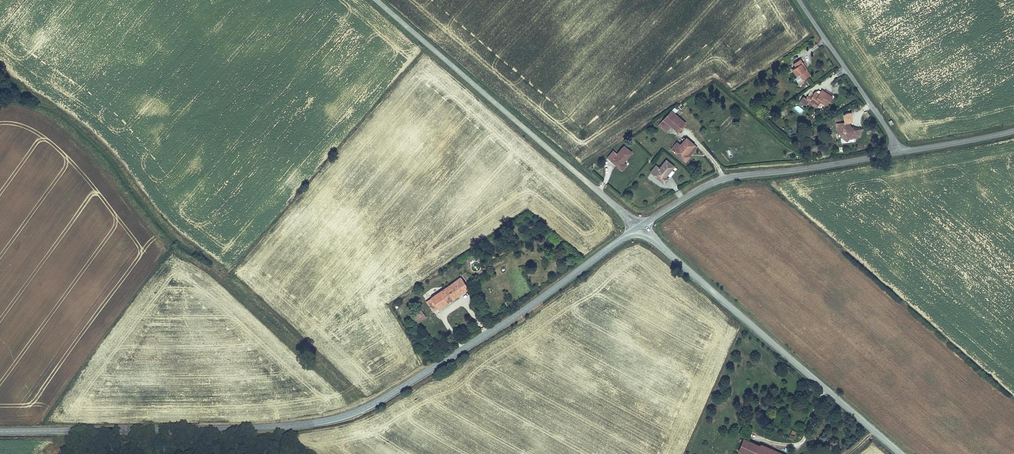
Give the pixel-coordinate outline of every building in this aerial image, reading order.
[(803,81),(811,76),(807,70),(805,72),(800,65),(803,63),(800,60),(793,64),(796,68),(792,71),(797,77),(799,76),(803,81)] [(821,103),(827,107),(833,98),(822,90),(821,93),(819,91),(815,92),(811,98),(808,96),(806,99),(803,97),(799,103),(806,108),(809,103),(818,108),(821,103)] [(670,126),(677,132),(685,122),(670,109),(657,124),(666,132),(670,126)] [(836,123),(838,133),(842,133),(842,138),(843,137),(847,141),(850,136),(855,135),(855,137),(859,136),(857,128),(850,129),(848,121),(836,123)] [(670,149),(685,161),(698,146),(685,136),(679,143),(676,141),(670,149)] [(616,152),(612,149),(606,157),(621,170),(627,164),(624,161),(632,151),(623,144),(616,152)] [(649,171),(664,184),(669,178),(666,176),(675,166),(666,158),(659,166),(655,164),(649,171)] [(438,309),(469,289),(460,276),(429,296),(438,309)] [(429,296),(424,300),(432,312),(438,309),(429,296)] [(410,315),(415,324),(426,317),(419,307),(411,313),(412,314),(410,315)] [(797,428),(788,425),(784,436),(792,439),(797,428)] [(739,448),(755,453),(759,444),(742,439),(739,448)] [(759,444),(755,453),(764,453),(767,447),(759,444)] [(764,453),(791,453),(767,446),(767,447),(764,453)]
